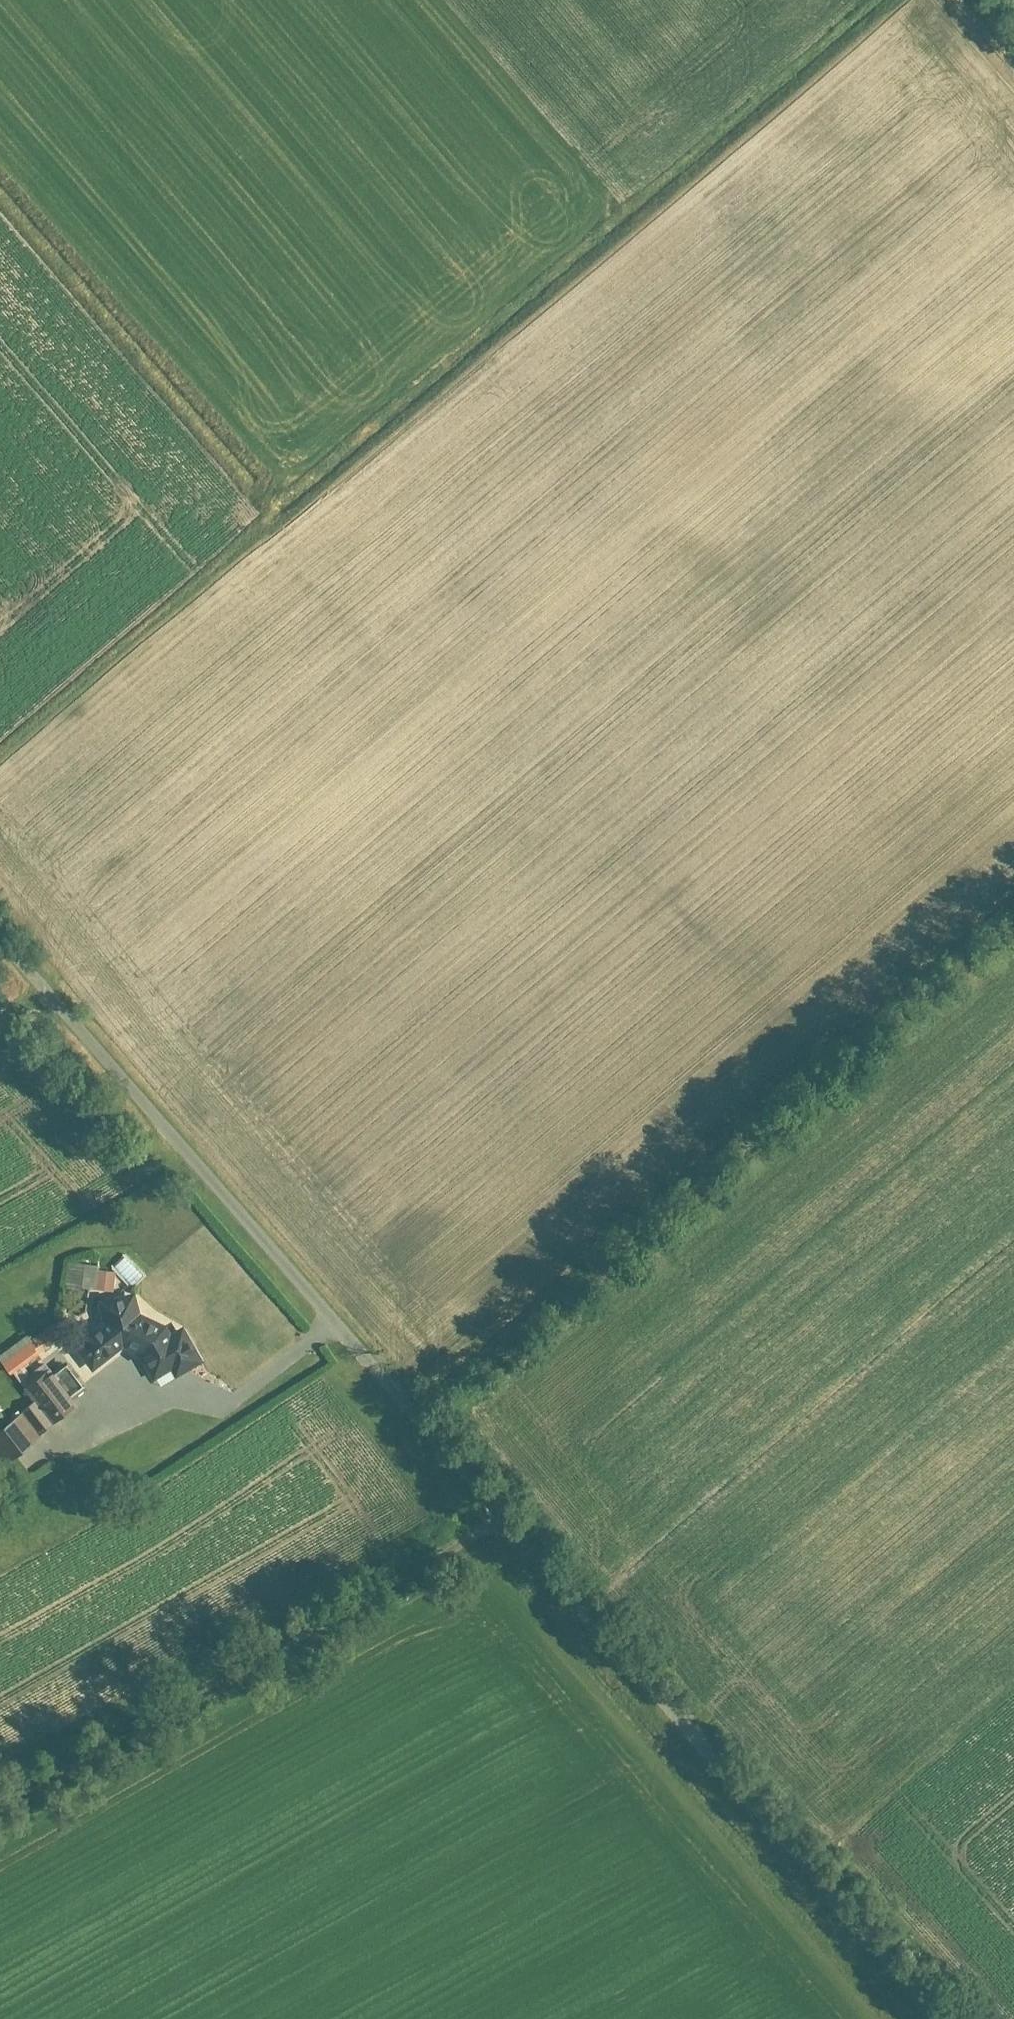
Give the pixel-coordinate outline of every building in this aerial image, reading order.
[(100,1275),(98,1293),(114,1295),(116,1276),(100,1275)] [(29,1346),(26,1342),(0,1361),(0,1365),(10,1379),(63,1339),(54,1327),(29,1346)] [(48,1379),(25,1396),(47,1428),(71,1411),(48,1379)] [(0,1436),(0,1462),(4,1467),(35,1444),(19,1422),(0,1436)]
